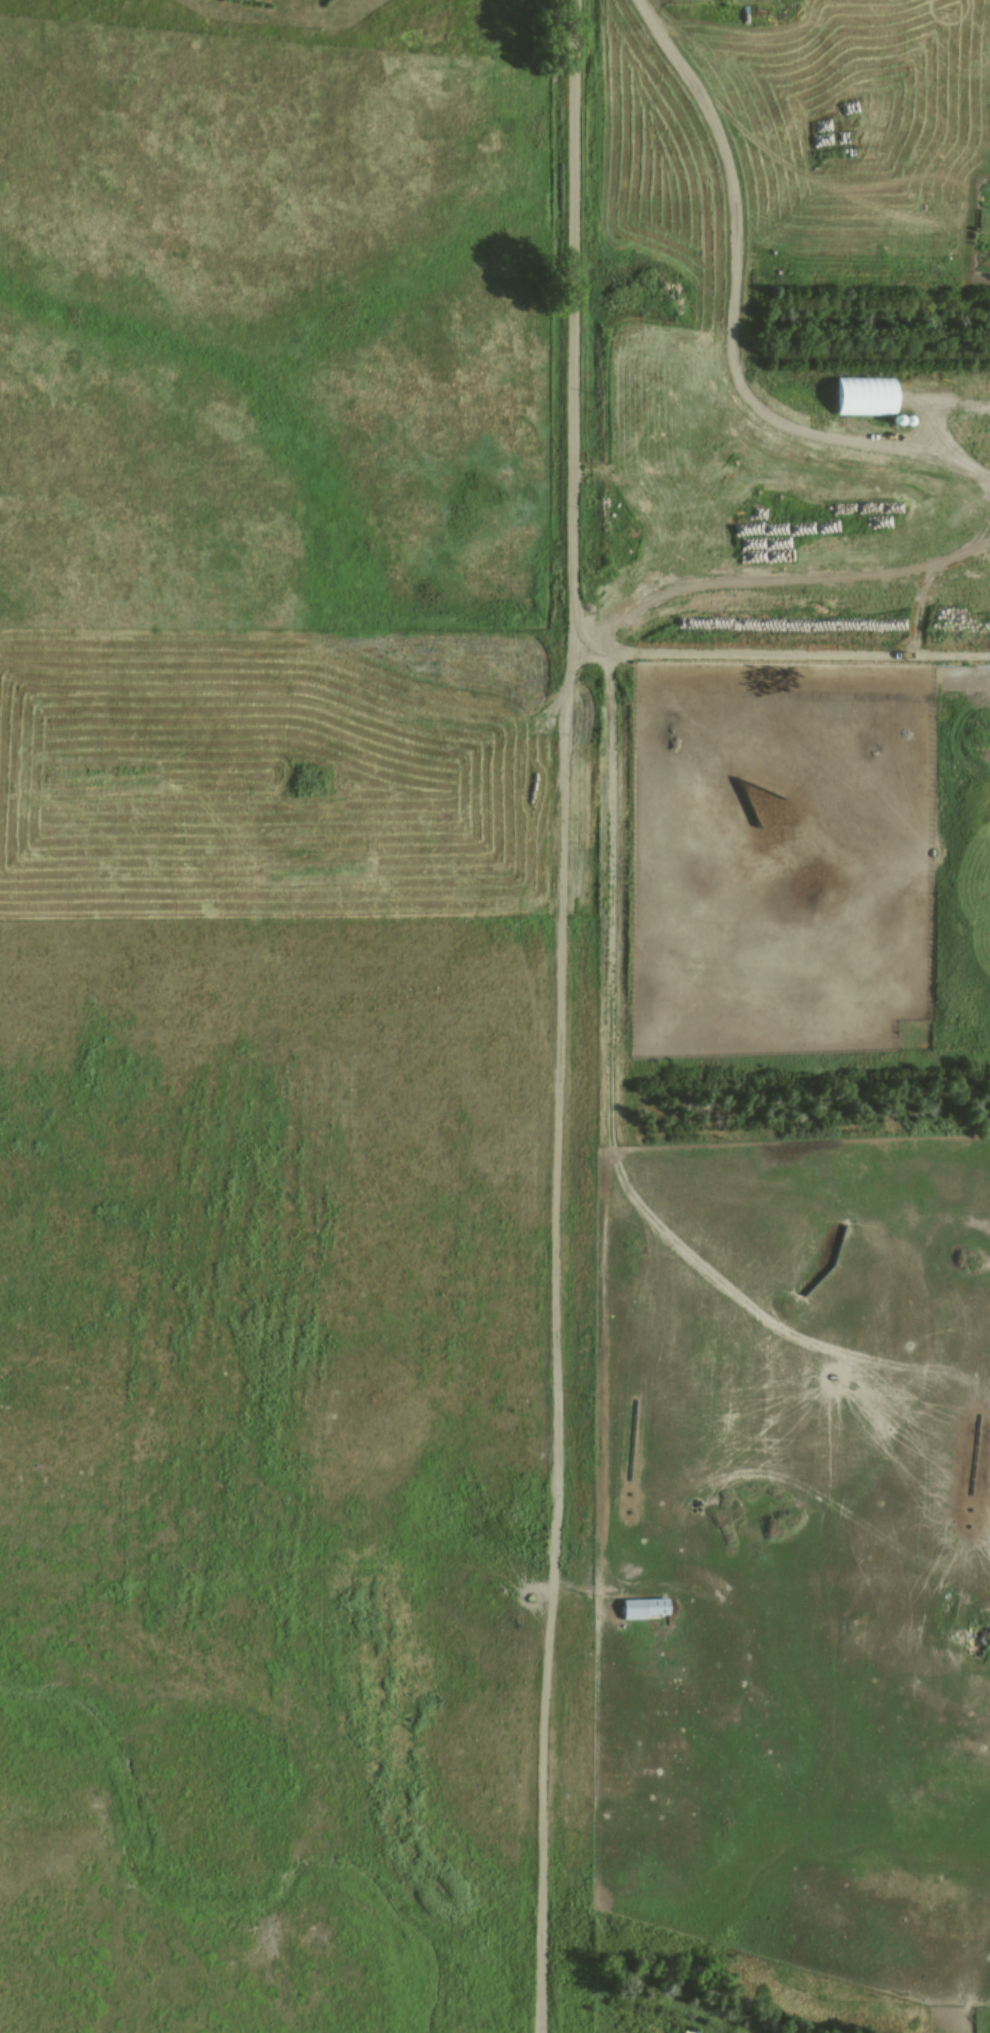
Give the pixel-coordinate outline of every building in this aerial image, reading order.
[(892,379),(834,379),(834,415),(892,415),(892,379)] [(620,1599),(620,1619),(666,1619),(666,1599),(620,1599)]
